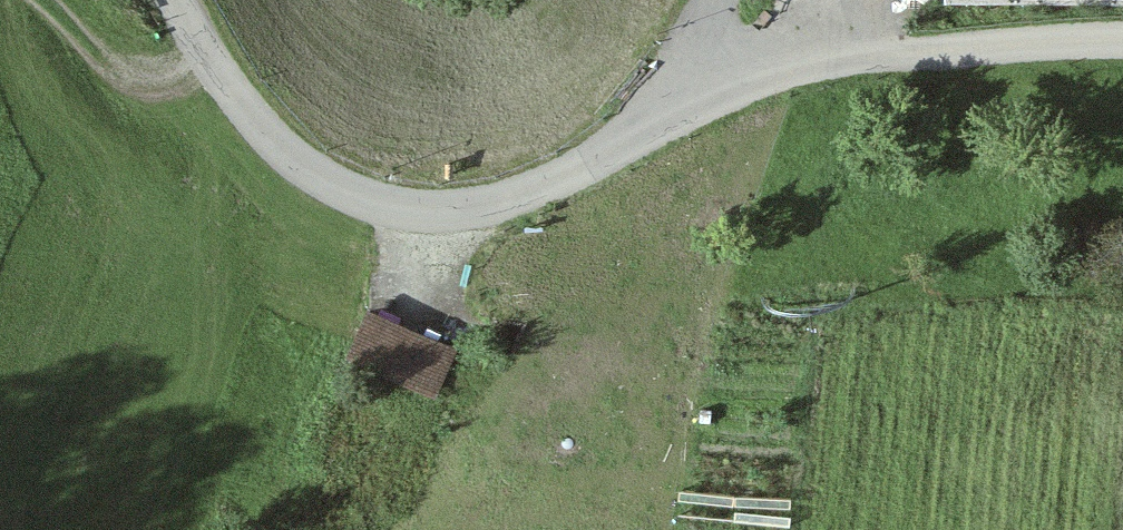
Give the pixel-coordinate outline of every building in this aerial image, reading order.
[(362,311),(342,352),(424,389),(443,349),(362,311)]
